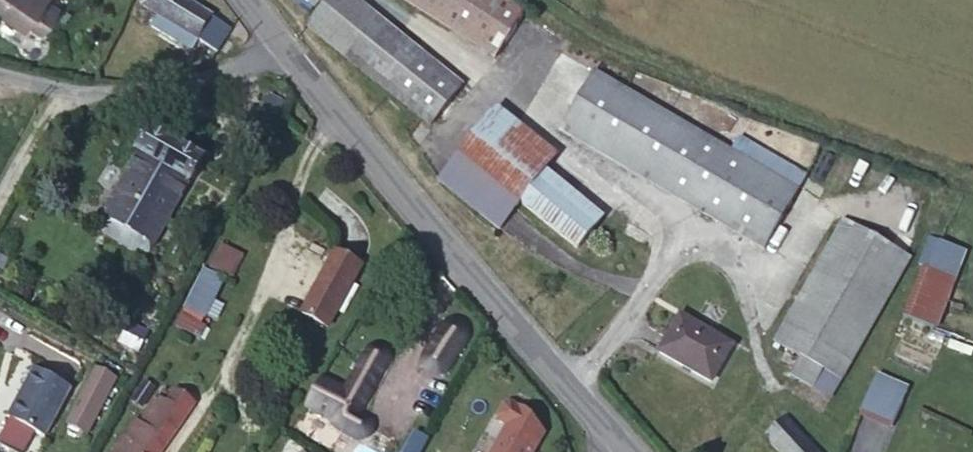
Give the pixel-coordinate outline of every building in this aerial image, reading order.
[(26,30),(30,24),(43,34),(60,8),(48,0),(0,0),(0,13),(26,30)] [(142,6),(158,16),(152,27),(192,52),(199,41),(218,52),(231,29),(183,0),(146,0),(142,6)] [(379,20),(354,0),(330,0),(308,27),(348,59),(379,20)] [(525,11),(507,0),(404,0),(495,58),(525,11)] [(431,126),(462,87),(379,20),(348,59),(431,126)] [(765,249),(798,191),(730,151),(594,72),(560,130),(765,249)] [(265,106),(277,115),(284,106),(271,98),(265,106)] [(441,180),(499,227),(521,201),(546,169),(487,122),(441,180)] [(203,161),(150,129),(137,153),(138,154),(95,228),(140,254),(148,241),(153,244),(189,183),(190,184),(203,161)] [(806,177),(738,137),(730,151),(798,191),(806,177)] [(604,215),(546,169),(521,201),(579,247),(604,215)] [(840,380),(909,257),(844,221),(775,342),(801,358),(791,375),(813,387),(823,370),(840,380)] [(922,266),(933,240),(928,238),(918,264),(922,266)] [(966,252),(933,240),(922,266),(921,270),(954,281),(966,252)] [(153,244),(148,241),(140,254),(146,257),(153,244)] [(209,267),(232,279),(244,256),(221,244),(209,267)] [(302,313),(328,328),(361,267),(336,252),(302,313)] [(921,270),(902,315),(935,328),(954,281),(921,270)] [(223,281),(204,271),(186,307),(205,316),(223,281)] [(200,339),(206,327),(182,314),(176,327),(200,339)] [(711,382),(732,345),(680,316),(659,352),(711,382)] [(448,369),(467,340),(468,333),(468,331),(467,328),(466,326),(464,322),(461,321),(457,319),(451,319),(448,319),(443,323),(441,325),(424,354),(424,356),(423,358),(422,360),(422,362),(423,364),(423,365),(424,366),(425,369),(426,371),(430,374),(436,375),(440,375),(441,375),(445,371),(448,369)] [(143,332),(128,323),(118,340),(133,349),(143,332)] [(346,389),(323,378),(307,407),(332,422),(333,427),(338,430),(366,437),(368,436),(371,433),(373,429),(373,426),(370,418),(369,416),(360,412),(388,358),(389,354),(386,348),(385,346),(381,345),(378,344),(371,345),(368,347),(346,389)] [(70,388),(34,369),(9,417),(45,436),(70,388)] [(99,386),(105,375),(95,370),(90,382),(99,386)] [(840,380),(823,370),(813,387),(830,397),(840,380)] [(87,433),(115,381),(105,375),(99,386),(90,382),(68,424),(87,433)] [(907,392),(876,378),(861,412),(892,426),(907,392)] [(194,404),(175,391),(166,404),(158,398),(139,425),(135,422),(118,446),(125,451),(161,451),(194,404)] [(531,451),(533,451),(543,434),(524,411),(510,404),(505,405),(498,416),(500,422),(507,426),(502,436),(531,451)] [(785,417),(765,436),(780,451),(817,451),(785,417)] [(391,439),(381,433),(376,442),(386,447),(391,439)] [(502,436),(493,451),(531,451),(502,436)]
